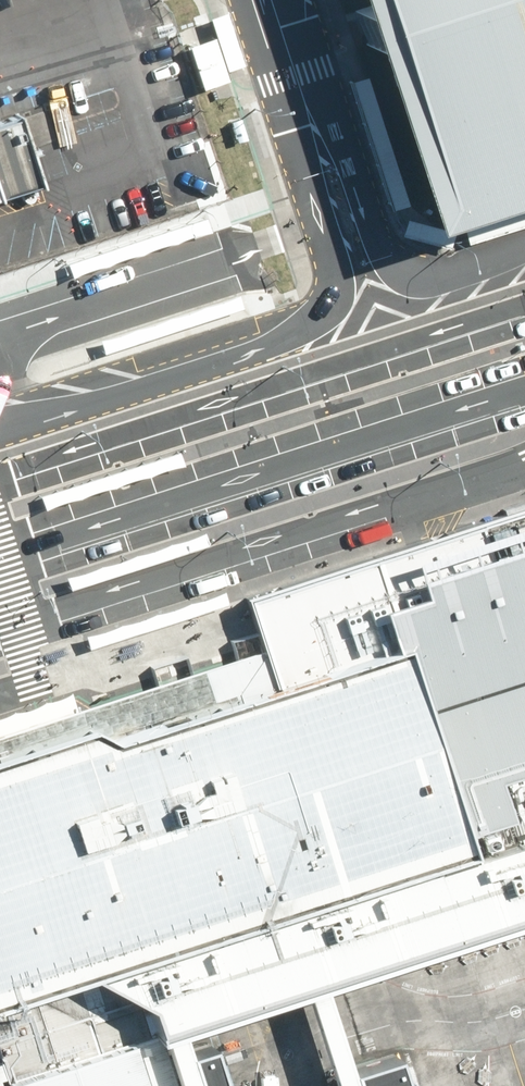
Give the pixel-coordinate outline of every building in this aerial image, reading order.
[(420,218),(524,184),(524,0),(348,0),(420,218)] [(228,12),(210,17),(217,37),(226,70),(244,64),(228,12)] [(226,70),(217,37),(188,46),(200,87),(229,79),(226,70)] [(43,186),(20,118),(0,125),(0,200),(43,186)] [(205,530),(65,576),(69,589),(209,544),(205,530)] [(413,574),(415,592),(82,711),(51,721),(0,737),(0,1085),(175,1085),(157,1028),(176,1022),(299,982),(309,978),(319,975),(524,908),(524,539),(413,574)] [(222,592),(85,635),(89,648),(226,605),(222,592)] [(51,721),(82,711),(74,689),(0,714),(0,737),(51,721)] [(212,1044),(186,1052),(197,1085),(225,1085),(212,1044)] [(350,1069),(355,1085),(384,1085),(404,1080),(396,1054),(350,1069)]
